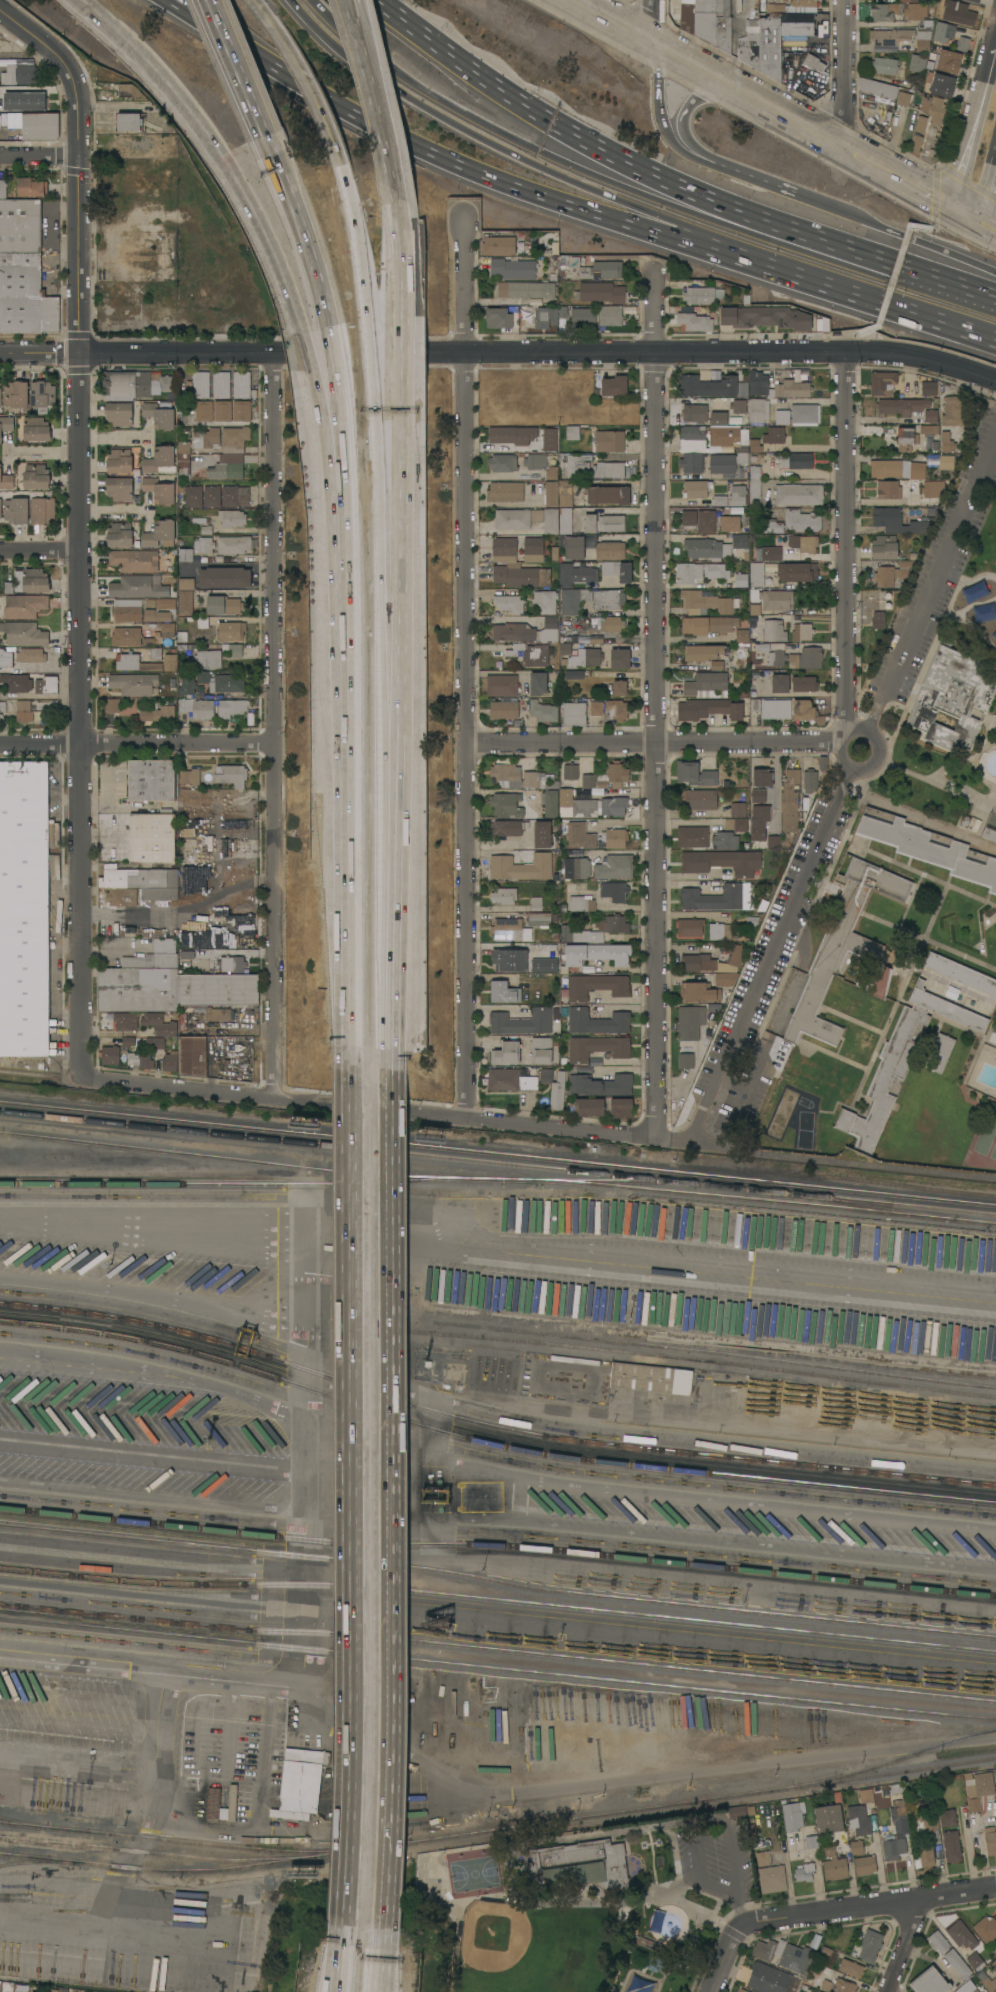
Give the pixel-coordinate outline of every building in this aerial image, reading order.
[(682,3),(682,0),(694,0),(693,36),(679,28),(680,3),(682,3)] [(693,36),(694,0),(715,0),(715,13),(715,17),(715,47),(693,36)] [(715,13),(715,0),(729,0),(729,16),(722,16),(722,13),(715,13)] [(791,1),(791,0),(816,0),(816,7),(801,7),(801,8),(797,8),(797,7),(791,6),(791,5),(789,5),(789,1),(791,1)] [(935,18),(940,0),(954,0),(948,21),(935,18)] [(873,16),(870,16),(870,4),(887,4),(887,3),(890,3),(890,4),(895,4),(895,3),(901,3),(901,15),(895,15),(895,13),(892,13),(892,17),(893,17),(893,20),(892,20),(892,22),(887,22),(887,21),(873,21),(873,16)] [(907,16),(903,16),(903,8),(907,8),(907,3),(926,3),(926,16),(922,16),(922,20),(907,20),(907,16)] [(780,82),(758,70),(759,27),(758,19),(758,18),(761,18),(767,18),(767,16),(769,16),(769,13),(780,13),(780,82)] [(731,17),(731,56),(715,47),(715,17),(731,17)] [(747,27),(747,19),(758,19),(759,27),(758,70),(738,59),(737,39),(746,36),(746,32),(746,27),(747,27)] [(923,20),(933,20),(933,28),(923,28),(923,20)] [(951,25),(949,31),(951,31),(949,39),(948,39),(946,44),(940,42),(939,47),(930,44),(931,40),(932,40),(936,21),(951,25)] [(781,22),(813,23),(813,35),(781,35),(781,22)] [(891,30),(891,29),(894,29),(894,30),(896,30),(915,30),(915,36),(910,36),(910,41),(899,41),(899,42),(897,42),(897,45),(873,45),(873,42),(869,42),(869,34),(872,34),(872,30),(891,30)] [(930,40),(929,40),(929,46),(922,46),(922,52),(915,52),(915,50),(915,41),(916,41),(916,30),(931,31),(930,40)] [(967,52),(956,49),(959,36),(970,39),(967,52)] [(940,48),(962,54),(959,65),(960,65),(958,71),(957,74),(935,69),(940,48)] [(807,53),(819,59),(818,61),(825,65),(821,72),(814,69),(813,71),(801,65),(807,53)] [(911,53),(927,56),(924,73),(908,70),(911,53)] [(897,60),(896,66),(899,67),(898,70),(896,70),(895,75),(872,73),(872,69),(869,69),(870,61),(873,61),(874,57),(897,60)] [(1,83),(0,83),(0,73),(1,73),(1,72),(7,72),(7,64),(17,64),(17,65),(35,64),(35,67),(38,67),(38,75),(35,75),(35,84),(1,84),(1,83)] [(934,73),(956,78),(953,89),(954,89),(952,95),(951,98),(929,93),(934,73)] [(898,87),(890,118),(882,115),(886,98),(859,90),(859,77),(898,87)] [(908,107),(895,103),(898,91),(911,94),(908,107)] [(3,110),(0,110),(0,94),(24,94),(24,99),(27,99),(27,109),(22,109),(22,110),(3,111),(3,110)] [(922,95),(925,96),(926,94),(928,95),(927,97),(931,97),(927,113),(923,111),(922,113),(919,111),(919,109),(922,95)] [(930,125),(932,116),(927,115),(930,105),(931,105),(933,96),(943,99),(942,102),(943,102),(943,104),(946,105),(942,118),(939,127),(930,125)] [(914,112),(910,122),(905,120),(908,110),(914,112)] [(22,140),(22,113),(59,112),(59,136),(56,140),(22,140)] [(140,113),(140,117),(143,117),(143,120),(140,120),(140,121),(142,121),(142,125),(140,125),(140,130),(117,130),(117,113),(140,113)] [(917,115),(927,118),(923,134),(913,131),(917,115)] [(142,134),(142,139),(149,139),(149,148),(145,148),(145,154),(116,154),(116,134),(142,134)] [(918,153),(908,150),(912,134),(922,136),(918,153)] [(176,144),(176,157),(161,157),(161,144),(176,144)] [(18,196),(18,177),(32,177),(32,181),(47,180),(47,196),(18,196)] [(11,199),(0,199),(0,179),(6,179),(6,196),(11,196),(11,199)] [(40,252),(0,252),(0,199),(11,199),(40,199),(40,252)] [(486,254),(486,255),(482,255),(482,242),(484,242),(484,236),(488,236),(515,236),(515,254),(486,254)] [(59,333),(0,332),(0,252),(41,252),(41,288),(45,288),(45,296),(59,296),(59,333)] [(622,261),(622,278),(579,278),(579,267),(569,268),(569,265),(560,265),(560,256),(562,256),(565,256),(565,255),(571,255),(571,256),(579,256),(579,266),(593,266),(593,261),(622,261)] [(503,279),(503,275),(490,275),(490,258),(505,258),(505,260),(536,260),(536,279),(503,279)] [(555,282),(555,286),(557,286),(557,292),(555,292),(554,298),(508,297),(498,297),(498,282),(555,282)] [(613,282),(613,286),(625,286),(625,303),(612,303),(611,301),(580,301),(580,282),(613,282)] [(714,287),(714,289),(724,289),(724,298),(715,299),(715,303),(686,304),(686,299),(682,299),(682,291),(686,291),(686,287),(714,287)] [(518,327),(486,328),(486,320),(485,314),(486,314),(486,308),(507,307),(507,306),(518,305),(518,327)] [(553,307),(556,307),(558,307),(558,325),(550,325),(550,322),(551,322),(551,320),(549,321),(549,328),(535,329),(535,312),(531,312),(531,306),(536,306),(536,305),(538,306),(538,307),(553,307)] [(599,325),(599,305),(621,305),(621,316),(623,316),(623,319),(622,319),(622,325),(599,325)] [(705,315),(709,315),(709,318),(713,318),(713,332),(705,332),(705,330),(692,330),(692,331),(688,331),(688,330),(685,330),(685,331),(680,331),(680,324),(677,324),(677,320),(676,320),(676,316),(677,316),(677,312),(686,312),(686,313),(692,313),(692,306),(705,306),(705,315)] [(811,330),(793,330),(793,327),(782,327),(782,317),(779,317),(779,325),(752,325),(752,317),(748,318),(748,324),(749,324),(749,325),(748,325),(748,327),(732,327),(732,324),(720,324),(720,307),(750,307),(750,306),(790,306),(790,309),(796,309),(796,310),(811,315),(811,330)] [(595,308),(596,324),(571,324),(571,318),(569,318),(569,314),(571,314),(571,308),(595,308)] [(783,379),(794,379),(794,382),(810,382),(810,386),(813,386),(813,391),(810,391),(810,396),(774,396),(774,397),(767,397),(767,395),(750,395),(750,371),(751,369),(755,369),(756,371),(762,371),(762,374),(768,374),(768,383),(783,383),(783,379)] [(695,395),(695,397),(692,397),(692,395),(680,396),(680,374),(699,374),(699,381),(711,381),(711,370),(720,370),(720,381),(721,381),(721,379),(725,379),(725,375),(728,375),(728,374),(734,374),(734,375),(737,375),(737,395),(695,395)] [(151,371),(151,397),(133,397),(133,395),(102,395),(102,371),(151,371)] [(192,397),(193,371),(210,371),(209,397),(192,397)] [(213,371),(229,372),(229,398),(213,398),(213,371)] [(233,371),(250,371),(250,398),(233,398),(233,371)] [(897,372),(897,384),(893,384),(893,395),(888,395),(871,395),(871,389),(870,389),(870,384),(871,384),(871,372),(897,372)] [(158,383),(158,378),(158,376),(165,376),(165,375),(168,375),(168,376),(175,376),(175,391),(162,391),(162,392),(160,392),(160,391),(158,391),(158,383)] [(601,395),(601,378),(614,378),(614,375),(627,375),(627,395),(601,395)] [(28,407),(11,407),(11,405),(4,405),(4,385),(9,385),(9,382),(14,382),(14,381),(15,381),(15,380),(21,380),(21,381),(28,381),(28,407)] [(31,382),(38,382),(38,380),(44,380),(44,381),(45,381),(50,381),(50,385),(55,385),(55,405),(48,405),(48,407),(31,407),(31,382)] [(921,381),(937,381),(937,395),(921,396),(921,381)] [(951,396),(951,395),(955,395),(955,396),(961,396),(961,402),(963,402),(963,425),(949,425),(949,440),(953,440),(953,442),(955,442),(955,452),(951,452),(951,451),(942,451),(942,440),(941,440),(941,414),(944,414),(944,403),(945,403),(945,396),(951,396)] [(750,398),(764,398),(764,400),(769,400),(769,419),(764,418),(764,422),(749,422),(750,398)] [(746,413),(733,413),(733,408),(729,408),(729,403),(733,403),(733,399),(746,399),(746,413)] [(902,399),(930,399),(930,407),(923,408),(923,410),(912,411),(910,411),(910,417),(901,417),(901,416),(900,416),(900,412),(884,413),(884,417),(876,417),(876,408),(875,408),(875,402),(878,402),(878,399),(902,399)] [(195,400),(212,400),(212,409),(213,409),(213,421),(195,421),(195,400)] [(231,400),(231,409),(232,409),(232,421),(214,421),(214,400),(231,400)] [(233,400),(250,400),(250,409),(251,409),(251,421),(244,421),(233,421),(233,400)] [(132,402),(132,426),(113,426),(112,421),(108,421),(108,417),(107,417),(107,411),(105,411),(105,402),(132,402)] [(174,429),(172,429),(172,430),(165,430),(165,428),(154,428),(154,416),(142,416),(142,402),(158,402),(158,408),(174,408),(174,429)] [(707,404),(707,421),(703,421),(703,423),(697,423),(690,423),(690,421),(683,421),(683,417),(681,417),(681,410),(683,410),(683,404),(707,404)] [(818,404),(820,404),(820,422),(818,422),(817,422),(817,425),(792,425),(792,422),(791,404),(818,404)] [(789,409),(789,424),(775,424),(775,410),(789,409)] [(937,409),(937,422),(925,422),(924,410),(937,409)] [(727,412),(727,424),(710,424),(710,412),(727,412)] [(1,442),(0,442),(0,416),(13,416),(13,430),(1,430),(1,442)] [(24,440),(24,417),(44,417),(44,421),(50,421),(50,431),(51,431),(51,440),(24,440)] [(579,425),(579,439),(566,439),(566,425),(579,425)] [(680,452),(680,426),(684,426),(684,425),(705,425),(705,432),(707,432),(707,442),(705,442),(705,452),(680,452)] [(709,427),(710,427),(710,425),(740,425),(740,429),(748,429),(748,444),(748,451),(734,451),(734,445),(709,445),(709,427)] [(922,438),(922,434),(920,433),(920,425),(939,425),(939,433),(931,433),(932,439),(922,438)] [(242,427),(242,426),(250,426),(250,440),(244,440),(244,445),(244,453),(222,453),(222,428),(242,427)] [(523,426),(523,442),(516,442),(489,443),(488,427),(523,426)] [(193,431),(199,431),(199,427),(202,427),(202,431),(209,431),(209,427),(220,427),(220,447),(193,448),(193,431)] [(784,427),(784,435),(785,435),(785,438),(784,438),(784,442),(763,442),(763,435),(768,435),(768,427),(784,427)] [(556,428),(542,428),(542,451),(556,451),(556,428)] [(914,434),(919,434),(919,443),(912,443),(912,451),(898,451),(898,428),(914,428),(914,434)] [(625,451),(591,451),(591,448),(595,448),(595,441),(591,441),(591,437),(595,437),(595,431),(624,431),(625,451)] [(750,452),(750,439),(759,439),(759,445),(762,445),(762,452),(750,452)] [(190,453),(189,453),(189,467),(177,467),(177,453),(178,453),(178,441),(190,441),(190,453)] [(547,442),(547,443),(552,443),(552,451),(547,451),(524,451),(524,442),(547,442)] [(174,465),(158,466),(158,472),(142,472),(142,458),(154,458),(154,451),(159,451),(159,446),(174,446),(174,465)] [(107,473),(107,467),(106,467),(106,460),(107,460),(107,459),(107,454),(111,454),(111,449),(131,449),(131,455),(132,455),(133,473),(107,473)] [(683,467),(679,467),(679,458),(683,458),(683,453),(702,452),(702,472),(683,473),(683,467)] [(735,454),(735,456),(737,456),(737,452),(749,452),(749,463),(736,463),(735,473),(710,473),(709,463),(710,454),(735,454)] [(789,468),(789,467),(780,467),(780,460),(777,460),(777,456),(780,456),(779,455),(789,454),(789,453),(812,453),(813,468),(789,468)] [(206,478),(206,467),(215,467),(215,463),(219,463),(219,454),(243,454),(243,478),(206,478)] [(513,454),(513,455),(516,455),(516,466),(518,466),(518,469),(517,469),(517,470),(513,470),(513,471),(492,472),(492,468),(489,468),(488,457),(492,457),(492,454),(513,454)] [(546,454),(546,468),(542,468),(542,469),(527,469),(527,466),(523,466),(523,458),(527,458),(527,454),(546,454)] [(567,454),(592,455),(592,461),(589,461),(589,478),(567,478),(567,454)] [(938,455),(938,467),(925,467),(925,455),(938,455)] [(953,455),(953,469),(949,469),(949,472),(944,472),(944,469),(939,469),(939,455),(953,455)] [(910,460),(910,461),(925,462),(925,479),(909,479),(909,477),(881,477),(881,478),(876,478),(876,477),(871,477),(871,465),(870,465),(870,460),(902,460),(910,460)] [(593,477),(593,469),(592,469),(592,465),(596,465),(596,461),(604,461),(604,462),(624,462),(624,477),(593,477)] [(750,462),(756,462),(756,465),(759,465),(759,469),(761,469),(760,479),(749,478),(750,462)] [(14,488),(0,488),(0,464),(2,466),(1,467),(1,474),(14,474),(14,488)] [(24,488),(24,471),(26,471),(26,464),(45,464),(45,469),(49,469),(49,475),(50,475),(50,483),(49,483),(49,488),(24,488)] [(557,466),(557,480),(546,480),(546,470),(548,470),(548,466),(557,466)] [(132,477),(133,500),(113,501),(113,496),(108,496),(108,492),(107,492),(107,486),(105,486),(105,477),(132,477)] [(165,503),(154,503),(154,491),(142,491),(142,477),(158,477),(158,484),(174,483),(174,503),(172,503),(171,505),(166,505),(165,503)] [(749,479),(761,479),(761,506),(749,506),(749,479)] [(572,480),(572,493),(572,506),(559,506),(559,495),(558,495),(558,480),(572,480)] [(707,480),(707,481),(713,481),(713,488),(710,488),(710,491),(707,491),(708,498),(686,498),(686,497),(682,497),(682,492),(684,492),(684,489),(684,487),(683,487),(683,483),(684,483),(684,480),(707,480)] [(877,480),(898,480),(898,486),(901,486),(901,498),(877,498),(877,480)] [(923,491),(921,491),(921,487),(923,487),(923,481),(938,480),(938,485),(942,485),(942,491),(939,491),(939,497),(923,497),(923,491)] [(186,506),(185,493),(185,491),(177,491),(177,481),(184,481),(184,487),(185,487),(185,486),(198,486),(198,485),(201,485),(201,486),(202,486),(202,506),(186,506)] [(545,481),(558,481),(558,506),(545,506),(545,481)] [(524,482),(523,501),(486,501),(487,490),(490,490),(490,482),(524,482)] [(782,484),(800,483),(800,484),(823,484),(823,494),(824,494),(824,497),(822,497),(823,504),(775,504),(775,484),(782,484)] [(204,493),(203,493),(203,490),(204,490),(204,486),(216,486),(216,485),(219,485),(219,486),(220,486),(220,506),(204,506),(204,493)] [(235,486),(235,485),(238,485),(238,486),(249,487),(249,505),(238,505),(238,506),(222,506),(222,492),(221,492),(221,490),(222,490),(222,486),(235,486)] [(745,485),(745,489),(747,489),(747,493),(745,493),(745,505),(729,505),(729,504),(729,495),(731,495),(731,493),(731,491),(733,491),(733,489),(731,489),(731,485),(745,485)] [(620,486),(630,486),(630,505),(619,505),(619,503),(598,503),(598,504),(590,504),(590,503),(587,503),(587,486),(620,486)] [(727,495),(727,505),(713,505),(713,495),(727,495)] [(28,523),(24,523),(24,524),(23,524),(16,524),(14,524),(14,523),(9,523),(9,519),(4,519),(4,500),(11,499),(11,498),(28,498),(28,523)] [(31,498),(55,498),(55,518),(50,518),(50,522),(46,522),(46,524),(41,524),(41,525),(31,525),(31,498)] [(584,559),(565,559),(565,544),(559,544),(559,507),(571,507),(572,527),(584,527),(584,534),(573,534),(573,533),(564,533),(564,536),(584,536),(584,559)] [(799,507),(799,513),(810,513),(810,512),(821,511),(821,531),(785,531),(785,508),(799,507)] [(873,518),(872,518),(872,514),(873,514),(873,507),(901,507),(901,513),(903,513),(904,513),(904,516),(901,516),(901,525),(909,525),(909,521),(923,520),(923,517),(925,517),(925,516),(927,516),(927,517),(932,517),(926,533),(885,533),(885,526),(873,526),(873,518)] [(544,508),(558,508),(558,534),(544,534),(544,508)] [(495,509),(530,509),(530,529),(495,529),(495,509)] [(531,509),(543,509),(543,522),(531,522),(531,509)] [(239,510),(239,511),(243,511),(243,513),(246,513),(246,524),(243,524),(243,526),(231,526),(231,527),(228,527),(228,528),(221,528),(221,516),(218,516),(218,510),(239,510)] [(683,533),(683,511),(697,511),(697,510),(715,510),(715,532),(683,533)] [(603,531),(602,530),(598,530),(598,529),(596,529),(596,532),(585,532),(585,524),(580,524),(580,520),(576,520),(576,514),(581,514),(581,516),(585,516),(585,514),(596,513),(596,519),(598,519),(598,516),(603,516),(603,515),(624,515),(625,531),(603,531)] [(721,531),(720,516),(739,516),(740,530),(721,531)] [(763,532),(763,522),(768,522),(768,518),(776,518),(776,522),(783,522),(783,532),(763,532)] [(142,546),(142,532),(154,532),(154,520),(166,520),(166,519),(172,519),(172,520),(174,520),(174,546),(162,546),(162,540),(158,540),(158,546),(142,546)] [(131,522),(131,529),(132,529),(133,546),(108,546),(107,541),(107,534),(107,533),(108,533),(107,527),(111,527),(111,522),(131,522)] [(199,535),(199,526),(206,526),(211,526),(211,535),(199,535)] [(748,534),(748,537),(748,551),(743,551),(743,547),(732,547),(732,534),(748,534)] [(807,553),(807,552),(800,552),(799,547),(792,548),(791,535),(799,535),(799,536),(818,535),(818,546),(815,546),(815,553),(807,553)] [(896,535),(896,542),(898,542),(898,559),(872,559),(872,555),(871,555),(871,545),(872,545),(872,539),(876,539),(876,535),(896,535)] [(241,537),(241,536),(251,536),(251,538),(257,538),(257,548),(250,548),(250,549),(244,549),(244,553),(236,553),(236,554),(232,554),(232,553),(217,553),(218,536),(241,537)] [(194,540),(195,540),(195,537),(199,537),(212,537),(212,541),(215,541),(215,548),(212,548),(212,552),(199,552),(199,551),(194,551),(194,540)] [(492,556),(492,540),(495,540),(495,537),(517,537),(517,556),(492,556)] [(543,537),(543,554),(524,554),(524,537),(543,537)] [(713,538),(713,541),(721,541),(722,557),(721,557),(721,560),(711,560),(711,557),(687,557),(687,549),(684,550),(683,539),(713,538)] [(620,541),(620,542),(625,542),(625,558),(620,558),(621,559),(601,559),(601,561),(596,561),(596,560),(596,542),(600,542),(600,541),(620,541)] [(770,559),(769,547),(781,547),(781,548),(783,548),(784,558),(781,558),(781,559),(770,559)] [(178,548),(193,548),(192,561),(178,561),(178,548)] [(158,550),(158,561),(152,561),(152,572),(120,572),(120,564),(108,564),(108,550),(158,550)] [(903,579),(903,581),(904,581),(904,587),(894,587),(894,581),(894,568),(899,568),(899,561),(915,560),(908,579),(903,579)] [(631,568),(633,568),(633,573),(631,573),(631,583),(620,583),(620,575),(602,575),(602,561),(620,561),(620,563),(631,563),(631,568)] [(763,587),(750,587),(750,562),(763,562),(763,587)] [(559,563),(572,563),(572,567),(579,567),(579,566),(580,566),(580,563),(585,563),(585,565),(585,567),(594,567),(594,568),(598,568),(598,580),(594,580),(594,581),(572,581),(572,588),(559,587),(559,563)] [(703,578),(696,578),(696,582),(694,582),(694,584),(676,584),(676,581),(675,581),(675,572),(676,572),(676,570),(675,570),(675,566),(676,566),(676,563),(694,563),(702,563),(703,578)] [(715,563),(725,563),(725,570),(730,570),(730,577),(716,577),(716,578),(707,578),(707,572),(706,572),(706,569),(703,569),(703,563),(715,563)] [(817,563),(817,581),(779,581),(778,572),(778,563),(817,563)] [(551,585),(505,586),(505,582),(493,582),(493,565),(507,565),(507,569),(550,568),(551,585)] [(894,587),(877,587),(877,581),(873,581),(873,572),(877,572),(877,566),(894,566),(894,587)] [(199,587),(199,569),(207,569),(207,567),(243,567),(243,569),(251,569),(251,587),(199,587)] [(23,592),(23,568),(43,568),(43,573),(48,573),(48,576),(49,576),(49,582),(50,582),(50,592),(23,592)] [(748,573),(748,587),(735,587),(735,573),(748,573)] [(109,596),(109,582),(121,582),(121,575),(152,575),(152,585),(169,585),(169,596),(109,596)] [(194,578),(194,589),(178,589),(178,578),(194,578)] [(958,590),(964,604),(987,594),(982,580),(958,590)] [(561,589),(578,589),(578,593),(580,593),(580,589),(589,589),(589,590),(601,590),(601,589),(619,590),(619,588),(623,588),(623,592),(625,592),(625,604),(623,604),(623,608),(618,608),(618,610),(614,610),(614,609),(594,609),(594,598),(591,598),(591,600),(580,600),(580,598),(579,598),(579,615),(561,615),(561,589)] [(732,614),(717,614),(717,607),(706,607),(706,614),(680,615),(680,607),(684,607),(684,598),(680,598),(680,590),(701,589),(701,596),(718,596),(718,598),(720,598),(720,595),(723,594),(723,595),(726,595),(726,597),(732,597),(732,614)] [(192,615),(179,615),(179,590),(192,590),(192,615)] [(793,590),(793,603),(790,603),(790,610),(762,610),(762,598),(758,598),(758,591),(762,591),(762,590),(793,590)] [(541,591),(555,591),(555,592),(558,592),(558,599),(555,599),(555,602),(557,602),(557,608),(555,608),(555,614),(538,614),(538,603),(533,603),(532,603),(532,602),(532,599),(533,599),(533,598),(533,591),(541,591)] [(49,595),(49,609),(40,609),(40,611),(37,611),(37,618),(4,618),(4,607),(7,607),(7,595),(49,595)] [(224,595),(224,596),(227,596),(227,598),(240,598),(240,602),(243,602),(243,610),(240,610),(240,613),(222,613),(222,615),(207,615),(207,595),(224,595)] [(520,595),(520,599),(524,599),(524,604),(523,604),(523,613),(510,613),(510,609),(496,609),(496,603),(493,604),(493,595),(520,595)] [(115,621),(115,616),(111,616),(111,607),(115,607),(115,606),(118,606),(118,599),(156,599),(156,598),(175,598),(175,608),(156,608),(156,607),(142,607),(142,621),(115,621)] [(749,604),(760,604),(760,616),(749,616),(749,604)] [(973,622),(994,620),(992,604),(971,606),(973,622)] [(144,609),(154,609),(154,611),(171,611),(171,621),(144,621),(144,609)] [(872,628),(872,617),(873,617),(873,611),(885,611),(885,628),(872,628)] [(621,616),(621,620),(625,621),(625,628),(621,628),(621,632),(600,632),(600,619),(604,619),(604,616),(621,616)] [(544,617),(558,617),(558,640),(557,640),(557,643),(551,643),(551,640),(547,640),(547,642),(541,642),(541,640),(492,640),(492,624),(504,624),(504,623),(526,623),(531,628),(536,628),(536,631),(540,631),(544,628),(544,617)] [(693,617),(739,617),(739,627),(733,627),(733,631),(726,631),(726,634),(719,634),(719,631),(708,631),(708,635),(693,634),(693,633),(679,633),(679,626),(682,626),(682,617),(693,617)] [(763,619),(783,620),(783,631),(787,631),(787,641),(763,640),(763,619)] [(4,631),(0,631),(0,623),(4,623),(4,622),(37,621),(37,628),(40,628),(40,631),(49,631),(49,645),(7,645),(7,632),(4,632),(4,631)] [(791,630),(794,630),(794,623),(797,623),(797,622),(802,621),(802,623),(811,623),(811,629),(814,629),(814,633),(811,633),(811,634),(815,634),(815,639),(811,639),(800,639),(800,641),(792,642),(791,630)] [(175,623),(174,637),(161,637),(161,630),(148,630),(148,622),(175,623)] [(241,622),(246,622),(246,631),(243,631),(243,639),(241,639),(241,640),(219,640),(219,633),(216,633),(216,630),(219,630),(219,622),(241,622)] [(140,627),(140,633),(142,633),(142,637),(141,637),(141,645),(111,645),(111,633),(114,633),(114,627),(140,627)] [(749,629),(749,641),(736,642),(736,629),(749,629)] [(560,654),(559,643),(559,636),(565,636),(565,643),(571,642),(571,654),(560,654)] [(981,674),(995,681),(995,689),(969,750),(956,744),(952,752),(920,738),(923,730),(906,723),(923,685),(921,684),(940,640),(946,643),(946,641),(951,643),(949,647),(986,663),(981,674)] [(785,643),(785,650),(784,650),(784,654),(787,654),(787,660),(784,660),(784,665),(766,665),(766,662),(768,662),(768,652),(773,652),(773,650),(770,650),(770,643),(785,643)] [(242,644),(242,657),(229,657),(228,644),(242,644)] [(548,666),(524,666),(524,661),(522,661),(522,657),(524,657),(524,651),(526,651),(526,645),(534,645),(534,644),(541,644),(548,644),(548,666)] [(724,645),(724,646),(729,646),(729,652),(724,652),(724,653),(717,653),(718,658),(709,658),(709,661),(709,663),(697,663),(697,661),(684,661),(684,645),(724,645)] [(788,654),(801,654),(801,652),(803,652),(803,647),(821,647),(821,653),(823,653),(823,660),(821,660),(821,668),(788,668),(788,654)] [(3,674),(0,674),(0,648),(4,648),(4,650),(6,650),(6,652),(13,652),(13,667),(7,667),(7,668),(4,668),(4,667),(3,667),(3,674)] [(20,662),(20,661),(16,661),(16,652),(20,652),(20,648),(43,648),(43,653),(46,653),(46,662),(20,662)] [(150,648),(161,648),(161,660),(150,660),(150,648)] [(567,657),(570,657),(570,655),(577,655),(577,648),(600,648),(600,653),(603,653),(603,661),(600,661),(600,665),(576,664),(576,667),(567,667),(567,657)] [(630,649),(630,669),(610,669),(610,649),(630,649)] [(221,668),(194,668),(193,655),(196,655),(196,650),(221,650),(221,668)] [(139,653),(139,663),(162,663),(162,670),(115,671),(115,654),(139,653)] [(164,665),(163,665),(163,660),(164,660),(164,654),(177,653),(177,671),(164,671),(164,665)] [(730,661),(730,670),(711,670),(711,660),(730,661)] [(583,670),(583,679),(565,679),(565,670),(583,670)] [(760,670),(771,670),(771,682),(760,682),(760,670)] [(210,671),(210,677),(214,677),(214,674),(244,674),(244,691),(209,692),(209,689),(198,690),(198,683),(197,683),(197,671),(210,671)] [(530,672),(547,672),(547,693),(542,693),(542,695),(530,695),(530,672)] [(728,672),(727,698),(696,697),(696,695),(683,695),(683,681),(695,681),(695,672),(728,672)] [(9,692),(9,681),(3,681),(3,675),(9,675),(28,674),(28,679),(32,679),(32,689),(28,689),(28,692),(9,692)] [(159,674),(159,685),(152,685),(152,695),(121,695),(121,688),(108,688),(108,674),(159,674)] [(772,674),(789,674),(789,692),(772,692),(772,674)] [(194,675),(194,681),(196,681),(197,688),(194,688),(195,694),(191,694),(191,698),(186,698),(186,694),(183,694),(183,696),(179,696),(179,693),(178,693),(178,686),(181,686),(181,675),(194,675)] [(517,675),(517,696),(486,696),(486,675),(517,675)] [(35,679),(43,679),(43,676),(58,676),(58,693),(54,693),(54,694),(51,694),(51,693),(35,693),(35,679)] [(814,677),(814,683),(818,683),(818,690),(815,690),(793,691),(793,677),(814,677)] [(613,680),(627,680),(627,695),(613,695),(613,680)] [(731,699),(731,697),(743,697),(743,720),(730,720),(730,713),(707,713),(707,718),(698,718),(698,720),(678,720),(678,702),(686,702),(686,699),(731,699)] [(106,698),(120,698),(120,712),(106,712),(106,698)] [(214,719),(205,719),(205,720),(200,720),(200,719),(193,719),(192,711),(178,711),(178,699),(190,698),(190,701),(193,701),(193,700),(213,700),(214,719)] [(558,721),(550,721),(550,724),(542,724),(542,721),(536,721),(536,716),(530,716),(529,699),(537,698),(537,703),(541,703),(541,704),(550,704),(550,705),(558,705),(558,721)] [(247,700),(247,711),(244,711),(244,714),(230,714),(230,718),(218,718),(219,699),(247,700)] [(760,711),(750,711),(750,699),(760,699),(760,711)] [(791,699),(791,718),(761,718),(761,699),(791,699)] [(793,699),(810,699),(810,700),(812,700),(812,706),(816,706),(816,710),(818,710),(818,716),(824,715),(825,725),(816,725),(816,719),(793,719),(793,699)] [(30,700),(30,706),(34,706),(34,711),(33,711),(33,721),(27,721),(27,723),(22,724),(22,721),(17,721),(16,700),(30,700)] [(160,709),(160,705),(164,705),(164,700),(171,700),(171,705),(174,705),(174,721),(139,720),(139,709),(160,709)] [(622,700),(622,702),(629,702),(629,712),(627,712),(627,718),(623,718),(623,722),(616,722),(616,719),(609,719),(609,710),(605,710),(605,700),(622,700)] [(519,701),(518,718),(490,718),(490,701),(519,701)] [(603,715),(589,715),(589,701),(603,701),(603,715)] [(586,702),(586,726),(563,726),(563,707),(562,707),(562,704),(563,704),(563,702),(586,702)] [(129,760),(175,760),(174,800),(128,800),(129,760)] [(523,771),(537,771),(537,772),(544,772),(544,780),(537,780),(537,782),(550,782),(550,780),(560,780),(560,788),(559,788),(524,788),(524,786),(522,786),(522,788),(499,788),(499,781),(497,781),(497,780),(494,780),(494,777),(490,778),(490,766),(494,766),(493,763),(495,763),(495,760),(507,760),(512,760),(512,764),(516,764),(516,766),(520,766),(521,780),(523,780),(523,771)] [(677,760),(681,760),(681,762),(699,762),(699,774),(701,774),(701,770),(717,770),(718,785),(697,785),(697,784),(688,784),(688,781),(682,781),(682,782),(677,782),(677,760)] [(49,1055),(0,1055),(0,761),(48,761),(49,1055)] [(564,764),(569,764),(569,762),(573,762),(573,764),(578,764),(578,780),(563,779),(564,764)] [(596,774),(607,774),(607,768),(608,768),(608,763),(625,763),(625,768),(629,768),(629,781),(621,781),(621,787),(612,787),(612,781),(608,781),(608,788),(582,788),(582,774),(596,774)] [(221,765),(244,765),(244,768),(247,768),(247,779),(243,779),(243,789),(234,789),(234,782),(216,782),(216,765),(221,765)] [(199,768),(199,785),(192,785),(191,783),(179,783),(179,770),(191,770),(192,768),(199,768)] [(751,786),(771,786),(771,769),(751,769),(751,786)] [(782,812),(781,812),(781,791),(783,791),(783,778),(787,778),(787,769),(800,769),(800,793),(798,793),(798,831),(782,831),(782,812)] [(803,771),(807,771),(807,769),(814,769),(814,771),(823,771),(823,779),(817,779),(817,790),(816,790),(816,796),(811,796),(811,793),(805,793),(805,788),(803,788),(803,771)] [(572,788),(572,800),(597,799),(597,800),(601,800),(601,798),(613,798),(613,797),(628,797),(628,807),(625,807),(625,816),(614,816),(614,814),(608,814),(608,817),(603,817),(603,814),(597,815),(597,817),(572,817),(572,816),(559,816),(559,788),(560,788),(572,788)] [(557,817),(544,817),(544,804),(541,804),(541,793),(544,793),(544,789),(557,789),(557,817)] [(686,809),(686,804),(685,804),(685,801),(684,801),(684,793),(684,790),(717,790),(717,809),(686,809)] [(493,806),(490,806),(490,796),(493,796),(493,793),(521,793),(521,801),(516,801),(516,807),(523,807),(523,808),(524,808),(524,817),(515,817),(515,814),(509,814),(509,817),(496,817),(496,815),(493,815),(493,806)] [(731,802),(745,802),(745,817),(731,817),(731,802)] [(175,813),(175,863),(130,863),(129,813),(175,813)] [(989,855),(995,858),(995,895),(987,892),(989,887),(948,874),(950,869),(894,851),(896,846),(854,833),(862,814),(893,824),(895,815),(905,818),(904,822),(922,827),(921,828),(932,832),(929,841),(949,847),(951,839),(969,844),(964,858),(986,865),(989,855)] [(971,818),(972,816),(981,820),(976,831),(959,824),(963,814),(971,818)] [(750,824),(751,824),(751,817),(759,817),(759,823),(766,823),(766,827),(769,827),(769,833),(766,833),(766,840),(750,841),(750,824)] [(725,819),(734,819),(734,818),(748,818),(748,831),(734,831),(734,829),(725,829),(725,819)] [(494,836),(494,835),(490,835),(490,823),(493,823),(494,820),(521,820),(521,821),(525,822),(525,829),(522,829),(522,836),(494,836)] [(534,821),(551,821),(551,847),(534,847),(534,821)] [(568,821),(585,821),(585,833),(596,833),(596,848),(583,848),(583,846),(568,846),(568,821)] [(708,826),(708,847),(677,847),(677,826),(708,826)] [(985,826),(995,831),(995,842),(981,836),(985,826)] [(606,848),(606,841),(601,841),(601,831),(606,831),(606,829),(625,829),(625,830),(628,830),(628,840),(625,840),(625,848),(606,848)] [(733,831),(733,835),(738,835),(738,849),(716,849),(716,845),(711,845),(711,836),(716,836),(716,831),(733,831)] [(767,835),(780,835),(780,849),(767,849),(767,835)] [(761,851),(761,878),(735,878),(735,870),(732,870),(732,866),(720,866),(720,867),(710,867),(710,866),(709,866),(709,872),(681,872),(681,851),(761,851)] [(551,878),(490,878),(490,869),(489,869),(489,866),(490,866),(490,855),(512,855),(513,864),(524,864),(524,863),(532,863),(532,860),(533,860),(533,852),(551,852),(551,878)] [(632,854),(633,878),(594,879),(594,864),(606,864),(606,855),(632,854)] [(913,882),(905,903),(869,887),(851,931),(885,945),(878,962),(848,949),(837,976),(833,974),(816,1015),(844,1027),(836,1046),(800,1031),(795,1044),(783,1038),(793,1015),(792,1015),(809,974),(807,974),(835,908),(834,908),(839,895),(823,888),(826,880),(844,888),(848,878),(843,876),(852,856),(913,882)] [(564,866),(562,866),(562,857),(587,857),(587,860),(590,860),(590,876),(588,876),(588,878),(564,878),(564,866)] [(98,887),(98,877),(104,877),(104,869),(177,869),(178,887),(141,887),(98,887)] [(625,882),(625,886),(629,886),(629,892),(625,892),(625,902),(611,902),(611,896),(600,897),(600,882),(625,882)] [(750,882),(750,908),(681,909),(681,888),(699,888),(699,889),(721,889),(721,895),(723,895),(723,892),(724,892),(724,891),(723,889),(723,884),(724,883),(750,882)] [(178,887),(178,900),(141,900),(141,887),(178,887)] [(109,906),(109,902),(106,902),(106,892),(109,892),(109,888),(137,888),(137,906),(109,906)] [(494,904),(494,900),(490,900),(490,892),(494,892),(494,888),(517,888),(517,900),(514,900),(514,904),(494,904)] [(569,896),(584,896),(584,899),(595,899),(595,910),(570,911),(569,896)] [(542,897),(542,910),(531,910),(531,897),(542,897)] [(551,913),(551,925),(550,925),(550,928),(531,927),(531,925),(528,925),(528,912),(551,913)] [(573,924),(573,930),(583,930),(589,930),(589,931),(599,931),(599,927),(595,927),(595,922),(601,922),(601,920),(604,920),(604,916),(614,916),(614,913),(620,913),(620,916),(625,916),(625,923),(629,923),(629,932),(624,932),(624,933),(618,933),(618,932),(607,932),(607,931),(603,931),(603,941),(561,942),(560,925),(573,924)] [(522,918),(522,928),(532,928),(532,940),(521,940),(521,934),(515,934),(515,940),(494,940),(494,933),(490,933),(490,925),(494,925),(494,918),(522,918)] [(705,919),(705,925),(702,925),(702,936),(677,936),(677,919),(705,919)] [(715,923),(715,922),(718,922),(718,923),(723,923),(723,924),(731,924),(731,940),(709,939),(709,923),(715,923)] [(98,968),(121,968),(121,957),(145,957),(145,953),(153,954),(153,937),(176,937),(176,953),(178,953),(178,974),(258,974),(258,1005),(178,1005),(178,1012),(98,1011),(98,968)] [(554,944),(554,953),(542,953),(535,953),(535,944),(554,944)] [(631,944),(631,955),(628,955),(628,966),(614,966),(614,959),(582,959),(582,966),(565,966),(565,945),(631,944)] [(729,955),(731,955),(733,944),(744,946),(740,967),(738,966),(736,972),(716,972),(716,970),(700,970),(700,971),(685,971),(685,961),(681,961),(681,955),(699,955),(699,954),(710,954),(710,959),(716,959),(716,962),(727,963),(729,955)] [(247,971),(244,973),(220,973),(220,967),(215,967),(215,971),(204,971),(204,950),(203,950),(203,948),(242,949),(242,956),(244,956),(247,958),(247,971)] [(526,949),(526,970),(495,971),(495,963),(492,963),(492,949),(526,949)] [(930,950),(995,979),(995,997),(923,965),(930,950)] [(558,958),(558,972),(532,972),(532,958),(558,958)] [(883,1000),(867,993),(868,990),(855,985),(857,978),(873,984),(886,966),(890,968),(883,1000)] [(715,986),(715,973),(730,972),(730,986),(715,986)] [(628,975),(628,976),(629,976),(629,981),(628,981),(628,984),(630,984),(630,997),(611,997),(611,989),(588,989),(588,992),(587,992),(587,995),(588,995),(588,1002),(568,1002),(568,975),(628,975)] [(918,977),(925,980),(922,988),(924,988),(923,991),(989,1019),(984,1032),(928,1008),(926,1014),(931,1016),(927,1025),(918,1022),(911,1039),(919,1042),(904,1079),(895,1075),(887,1093),(895,1096),(871,1156),(852,1148),(857,1136),(834,1127),(841,1108),(866,1118),(874,1098),(865,1095),(881,1058),(878,1057),(885,1040),(889,1041),(904,1005),(911,1008),(914,1002),(909,1000),(918,977)] [(491,980),(507,980),(507,988),(521,988),(521,1002),(491,1002),(491,980)] [(706,982),(710,982),(710,989),(721,989),(721,993),(725,993),(725,1000),(699,1000),(699,1001),(681,1001),(681,982),(706,982)] [(551,1006),(551,1033),(492,1033),(492,1031),(490,1031),(490,1027),(491,1027),(491,1024),(490,1024),(490,1012),(508,1011),(508,1018),(531,1018),(531,1016),(533,1016),(533,1014),(532,1014),(532,1008),(533,1006),(551,1006)] [(588,1013),(588,1016),(589,1016),(589,1019),(612,1018),(612,1012),(630,1011),(630,1024),(629,1024),(629,1026),(630,1026),(630,1031),(629,1031),(629,1032),(611,1033),(611,1032),(608,1032),(608,1033),(607,1033),(607,1031),(605,1031),(605,1032),(568,1033),(568,1006),(587,1006),(588,1007),(588,1013)] [(678,1006),(699,1006),(699,1010),(705,1010),(706,1024),(699,1024),(699,1040),(679,1040),(678,1006)] [(212,1007),(212,1008),(231,1008),(231,1010),(234,1010),(234,1019),(231,1019),(231,1020),(206,1020),(206,1010),(206,1007),(212,1007)] [(137,1013),(137,1031),(116,1031),(116,1025),(113,1025),(113,1012),(137,1013)] [(162,1012),(162,1013),(164,1013),(164,1016),(162,1016),(162,1023),(169,1023),(169,1020),(173,1020),(173,1021),(177,1021),(177,1036),(155,1036),(155,1030),(154,1030),(154,1025),(148,1025),(148,1026),(145,1026),(145,1025),(140,1025),(140,1017),(144,1017),(144,1012),(162,1012)] [(955,1039),(941,1073),(924,1066),(938,1032),(955,1039)] [(178,1036),(206,1036),(207,1077),(179,1074),(178,1036)] [(135,1037),(135,1045),(129,1045),(129,1047),(122,1047),(122,1037),(135,1037)] [(164,1037),(164,1049),(146,1049),(146,1037),(164,1037)] [(531,1037),(559,1037),(559,1045),(551,1045),(552,1063),(532,1063),(531,1037)] [(569,1037),(630,1037),(630,1044),(630,1058),(612,1058),(612,1051),(589,1051),(589,1063),(569,1063),(569,1037)] [(491,1050),(502,1050),(502,1041),(519,1041),(519,1063),(491,1063),(491,1050)] [(113,1046),(113,1045),(116,1045),(116,1046),(119,1046),(119,1064),(102,1064),(102,1046),(113,1046)] [(127,1052),(151,1052),(151,1059),(154,1059),(154,1068),(147,1068),(147,1070),(144,1070),(144,1068),(139,1068),(139,1064),(127,1065),(127,1052)] [(694,1068),(678,1068),(678,1053),(694,1053),(694,1068)] [(162,1058),(165,1058),(165,1054),(171,1055),(171,1058),(174,1058),(174,1060),(177,1060),(177,1071),(170,1071),(169,1073),(167,1073),(167,1071),(162,1071),(162,1058)] [(520,1068),(520,1077),(538,1077),(538,1089),(520,1089),(520,1090),(510,1090),(510,1089),(487,1089),(487,1080),(488,1080),(488,1069),(520,1068)] [(563,1110),(549,1109),(551,1083),(540,1083),(541,1068),(553,1069),(552,1082),(556,1082),(557,1070),(565,1070),(563,1110)] [(569,1074),(591,1074),(591,1080),(614,1080),(614,1073),(633,1073),(633,1085),(632,1085),(632,1095),(589,1095),(589,1092),(569,1092),(569,1074)] [(604,1098),(604,1116),(596,1116),(596,1115),(587,1115),(587,1116),(580,1116),(580,1115),(578,1115),(578,1105),(575,1105),(575,1098),(604,1098)] [(632,1098),(632,1109),(631,1109),(632,1117),(611,1117),(611,1098),(632,1098)] [(693,1370),(691,1395),(672,1392),(672,1394),(609,1387),(612,1361),(693,1370)] [(316,1813),(279,1809),(285,1747),(330,1752),(329,1764),(321,1764),(316,1813)] [(995,1794),(980,1796),(982,1810),(969,1812),(964,1779),(965,1779),(964,1773),(971,1772),(972,1778),(974,1778),(973,1774),(992,1771),(995,1794)] [(893,1794),(893,1795),(889,1795),(889,1794),(886,1794),(886,1795),(883,1796),(882,1789),(882,1785),(888,1784),(888,1788),(890,1788),(890,1784),(902,1783),(903,1792),(893,1794)] [(235,1821),(233,1821),(233,1822),(230,1822),(230,1821),(227,1821),(230,1784),(237,1784),(235,1821)] [(220,1792),(221,1792),(221,1794),(223,1794),(223,1795),(220,1795),(219,1818),(217,1818),(217,1819),(215,1819),(215,1818),(210,1818),(210,1819),(208,1819),(208,1818),(207,1818),(208,1787),(220,1788),(220,1792)] [(861,1803),(860,1799),(858,1799),(857,1791),(859,1790),(858,1790),(872,1788),(874,1801),(861,1803)] [(905,1805),(909,1831),(910,1837),(905,1838),(907,1852),(898,1854),(898,1857),(899,1857),(899,1859),(885,1861),(882,1841),(883,1841),(882,1836),(884,1836),(884,1834),(886,1834),(886,1836),(896,1834),(894,1824),(892,1824),(890,1808),(893,1807),(892,1800),(904,1799),(905,1805)] [(782,1804),(799,1802),(800,1811),(801,1810),(804,1826),(797,1827),(798,1831),(786,1832),(782,1804)] [(840,1804),(844,1830),(834,1831),(834,1830),(818,1832),(814,1807),(840,1804)] [(856,1836),(855,1829),(849,1830),(847,1820),(849,1820),(847,1807),(865,1804),(866,1816),(871,1815),(873,1833),(856,1836)] [(745,1805),(746,1816),(729,1818),(728,1807),(745,1805)] [(956,1817),(957,1817),(957,1819),(956,1819),(957,1824),(942,1827),(941,1818),(940,1818),(939,1816),(940,1816),(940,1811),(954,1808),(956,1817)] [(939,1830),(925,1832),(925,1830),(917,1831),(917,1827),(925,1826),(924,1818),(937,1816),(939,1830)] [(990,1832),(995,1831),(995,1854),(988,1856),(984,1833),(985,1833),(985,1828),(989,1827),(990,1832)] [(958,1835),(959,1834),(960,1837),(958,1837),(961,1853),(962,1852),(962,1855),(961,1855),(962,1860),(947,1862),(944,1843),(943,1843),(943,1840),(944,1840),(942,1832),(957,1830),(958,1835)] [(805,1836),(817,1835),(818,1847),(810,1848),(810,1850),(807,1850),(805,1836)] [(915,1868),(913,1857),(919,1856),(917,1840),(931,1838),(932,1847),(936,1846),(934,1839),(936,1839),(936,1836),(940,1835),(943,1857),(934,1859),(935,1865),(915,1868)] [(626,1855),(624,1855),(630,1887),(604,1892),(603,1890),(604,1889),(599,1886),(598,1886),(593,1882),(583,1884),(574,1894),(579,1894),(580,1899),(567,1901),(566,1895),(571,1895),(560,1887),(531,1892),(527,1862),(533,1861),(531,1851),(530,1851),(530,1849),(564,1844),(564,1846),(577,1844),(577,1843),(610,1838),(611,1844),(623,1842),(626,1855)] [(851,1855),(849,1842),(857,1840),(857,1839),(860,1839),(860,1840),(862,1840),(864,1853),(851,1855)] [(825,1881),(822,1861),(831,1860),(831,1858),(830,1858),(829,1856),(822,1857),(820,1844),(833,1842),(835,1854),(836,1853),(837,1859),(846,1858),(848,1873),(848,1877),(825,1881)] [(757,1866),(755,1852),(769,1850),(771,1864),(757,1866)] [(871,1856),(871,1855),(874,1854),(877,1871),(872,1872),(872,1873),(856,1876),(854,1858),(871,1856)] [(794,1869),(803,1868),(803,1863),(803,1861),(808,1860),(808,1862),(812,1862),(812,1863),(814,1862),(815,1870),(811,1871),(812,1880),(805,1881),(805,1880),(796,1881),(794,1869)] [(787,1890),(761,1894),(757,1868),(779,1865),(779,1864),(781,1864),(781,1865),(783,1864),(787,1890)] [(993,1917),(995,1921),(995,1936),(986,1944),(972,1926),(985,1915),(986,1917),(989,1916),(991,1917),(993,1917)] [(979,1943),(971,1950),(968,1946),(965,1948),(962,1944),(958,1947),(945,1930),(960,1919),(979,1943)] [(884,1935),(880,1942),(883,1943),(881,1949),(878,1948),(875,1955),(877,1956),(874,1964),(861,1959),(861,1957),(858,1956),(862,1948),(861,1947),(862,1945),(860,1944),(866,1928),(884,1935)] [(950,1946),(941,1954),(937,1949),(935,1951),(929,1944),(931,1942),(927,1937),(937,1929),(950,1946)] [(751,1954),(753,1949),(752,1949),(754,1945),(755,1946),(757,1939),(766,1943),(768,1938),(778,1942),(773,1954),(774,1955),(772,1960),(771,1959),(770,1962),(751,1954)] [(778,1964),(787,1942),(803,1949),(804,1946),(814,1949),(804,1974),(778,1964)] [(972,1972),(963,1980),(943,1955),(952,1947),(972,1972)] [(986,1965),(977,1971),(975,1968),(974,1969),(966,1958),(975,1951),(986,1965)] [(648,1969),(646,1960),(654,1955),(661,1958),(663,1967),(656,1972),(648,1969)] [(843,1958),(853,1962),(854,1960),(856,1962),(856,1963),(861,1965),(862,1964),(864,1965),(864,1966),(865,1967),(864,1970),(863,1969),(862,1970),(864,1971),(862,1975),(861,1975),(860,1979),(858,1978),(857,1979),(855,1978),(856,1977),(852,1975),(851,1977),(849,1976),(849,1975),(848,1974),(847,1974),(845,1974),(845,1973),(838,1970),(843,1958)] [(787,1987),(785,1991),(761,1991),(746,1986),(753,1969),(752,1969),(753,1967),(752,1967),(754,1962),(756,1960),(792,1975),(792,1976),(797,1978),(792,1989),(787,1987)] [(952,1986),(945,1991),(915,1991),(909,1984),(932,1964),(947,1983),(949,1982),(952,1986)] [(990,1980),(995,1976),(995,1987),(995,1988),(995,1989),(992,1991),(989,1991),(976,1974),(982,1969),(990,1980)] [(855,1991),(854,1991),(835,1991),(836,1990),(831,1988),(829,1991),(820,1988),(824,1979),(833,1983),(834,1979),(835,1980),(837,1977),(851,1983),(851,1982),(855,1983),(855,1984),(856,1985),(854,1990),(855,1991)] [(13,1984),(12,1991),(9,1991),(0,1991),(0,1983),(13,1984)] [(29,1985),(28,1991),(14,1991),(15,1983),(29,1985)]
